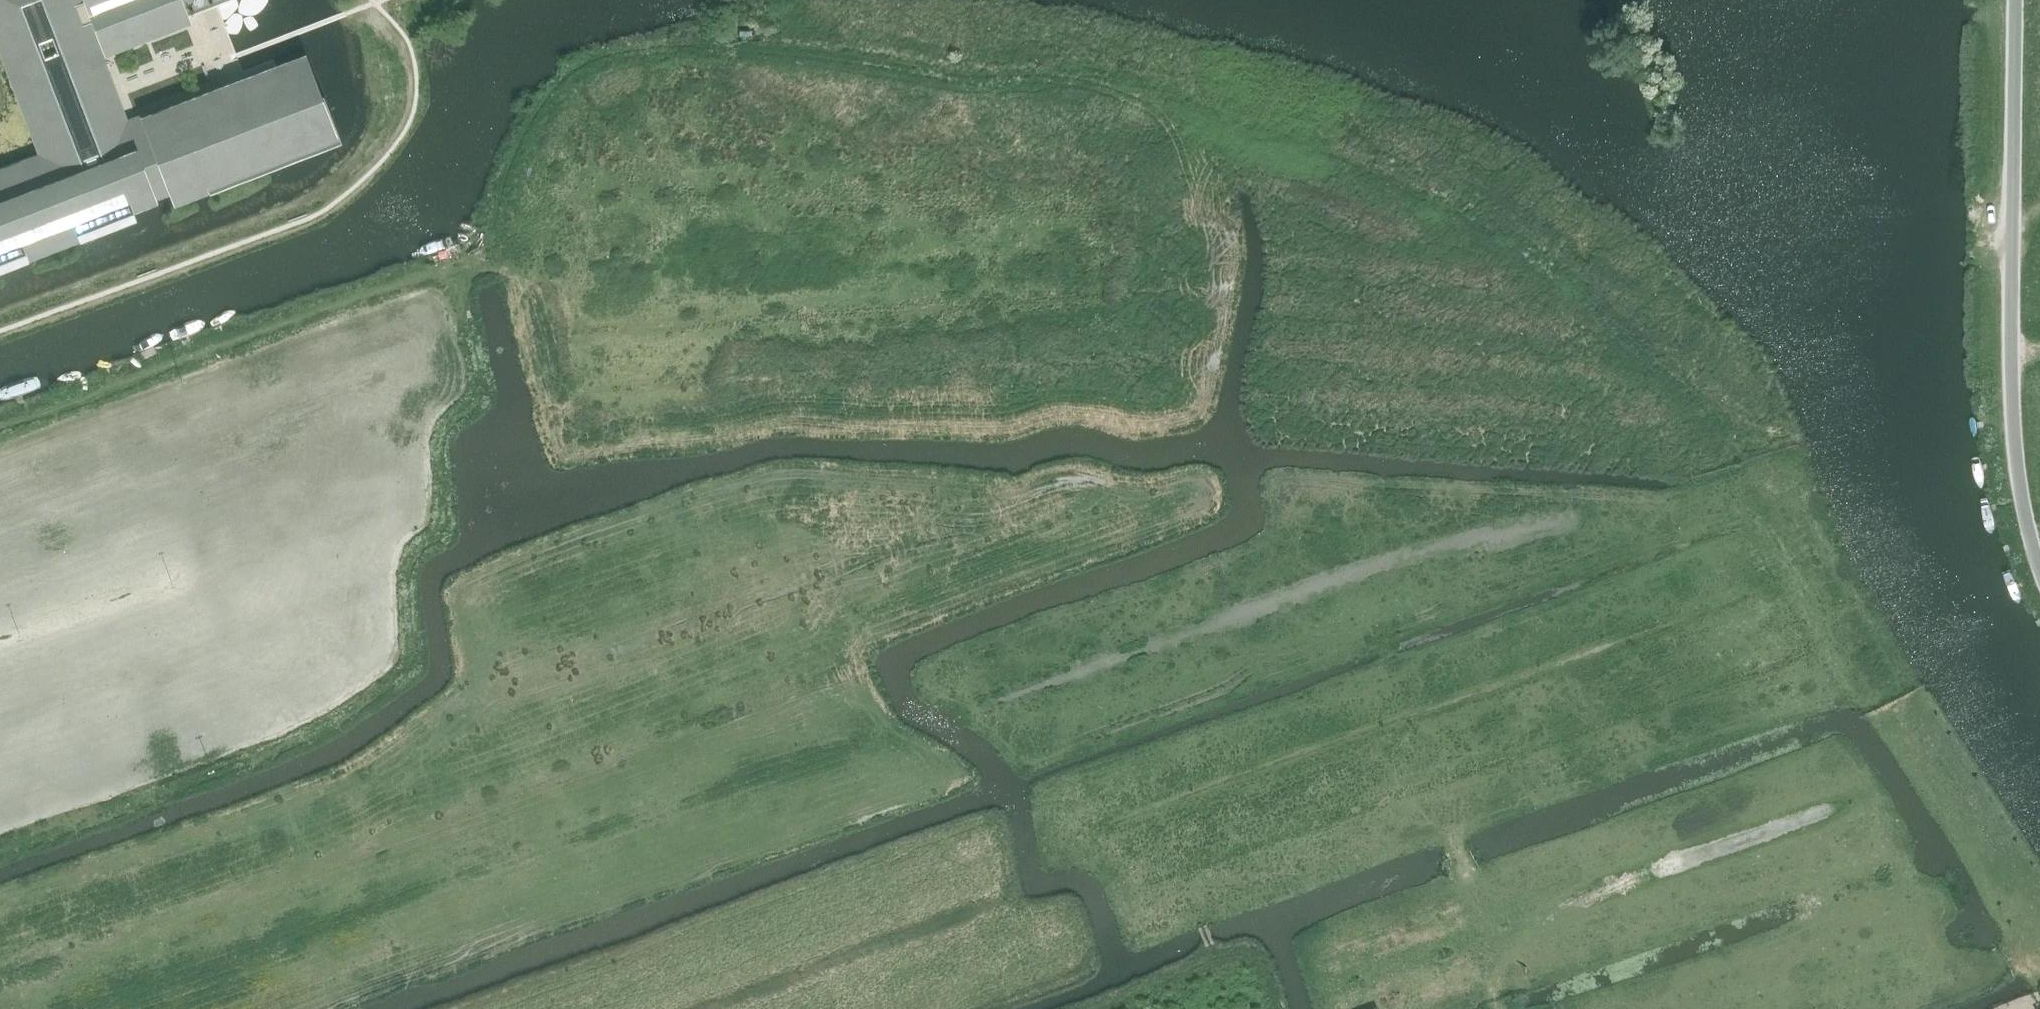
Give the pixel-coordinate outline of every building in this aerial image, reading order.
[(342,137),(311,56),(122,128),(82,25),(98,19),(110,50),(239,0),(88,0),(74,6),(71,0),(0,0),(0,22),(48,146),(0,165),(0,270),(342,137)]
